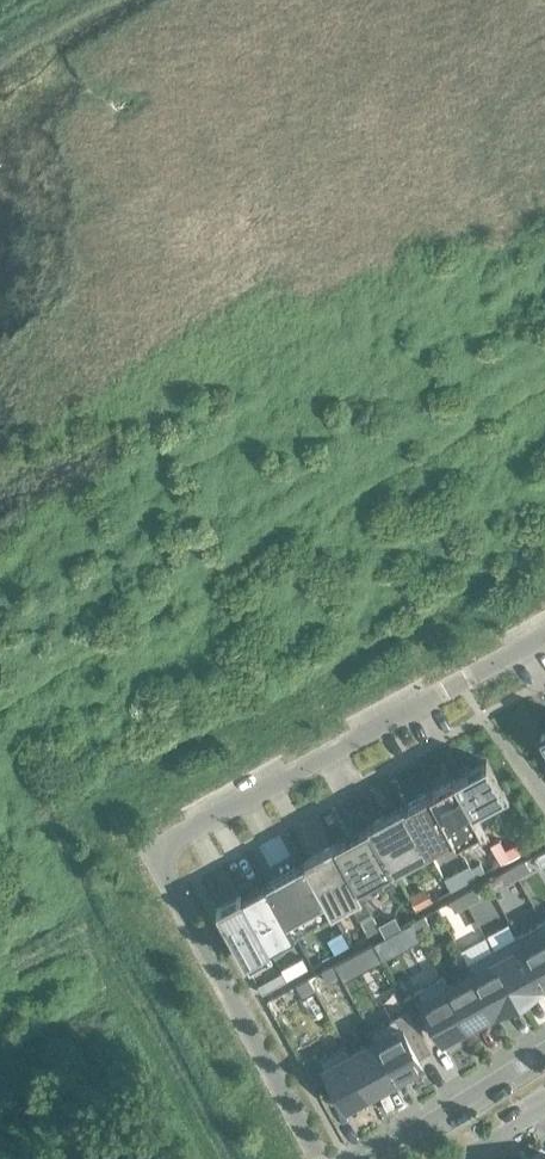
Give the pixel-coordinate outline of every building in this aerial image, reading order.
[(472,811),(504,794),(486,762),(455,779),(472,811)] [(430,793),(456,841),(462,851),(487,838),(472,811),(455,779),(430,793)] [(405,807),(428,849),(431,855),(456,841),(430,793),(405,807)] [(392,868),(428,849),(405,807),(404,806),(402,808),(371,825),(369,826),(392,868)] [(369,826),(336,844),(358,886),(392,868),(369,826)] [(500,839),(490,844),(501,864),(511,858),(500,839)] [(304,862),(325,899),(332,912),(350,901),(360,918),(372,911),(336,844),(304,862)] [(531,871),(525,860),(512,867),(518,878),(531,871)] [(275,878),(267,882),(287,920),(296,915),(316,904),(325,899),(304,862),(296,866),(275,877),(275,878)] [(512,867),(500,874),(505,885),(518,878),(512,867)] [(266,882),(241,896),(269,947),(294,933),(287,920),(267,882),(266,882)] [(480,898),(475,888),(462,895),(468,905),(480,898)] [(462,895),(450,902),(455,912),(468,905),(462,895)] [(241,896),(217,909),(245,962),(270,948),(269,947),(241,896)] [(430,926),(424,915),(412,922),(418,933),(430,926)] [(374,917),(364,923),(362,924),(368,935),(380,928),(374,917)] [(412,922),(399,929),(405,940),(418,933),(412,922)] [(341,934),(331,939),(328,941),(335,953),(348,946),(341,934)] [(523,946),(544,985),(544,934),(523,946)] [(517,936),(492,950),(519,999),(544,985),(523,946),(517,936)] [(494,1013),(519,999),(492,950),(467,964),(473,974),(494,1013)] [(303,958),(282,969),(287,980),(308,969),(303,958)] [(352,968),(347,958),(334,965),(340,975),(352,968)] [(334,965),(321,972),(327,982),(340,975),(334,965)] [(263,994),(288,981),(283,972),(258,986),(263,994)] [(494,1013),(473,974),(448,988),(469,1026),(494,1013)] [(417,1024),(430,1017),(442,1041),(469,1026),(448,988),(442,978),(403,999),(417,1024)] [(309,979),(296,986),(302,996),(315,989),(309,979)] [(370,1031),(375,1041),(397,1079),(423,1065),(396,1016),(370,1031)] [(397,1079),(375,1041),(350,1054),(371,1093),(397,1079)] [(319,1059),(324,1069),(345,1108),(371,1093),(350,1054),(345,1044),(319,1059)] [(304,1062),(303,1062),(314,1083),(326,1077),(314,1056),(304,1062)]
